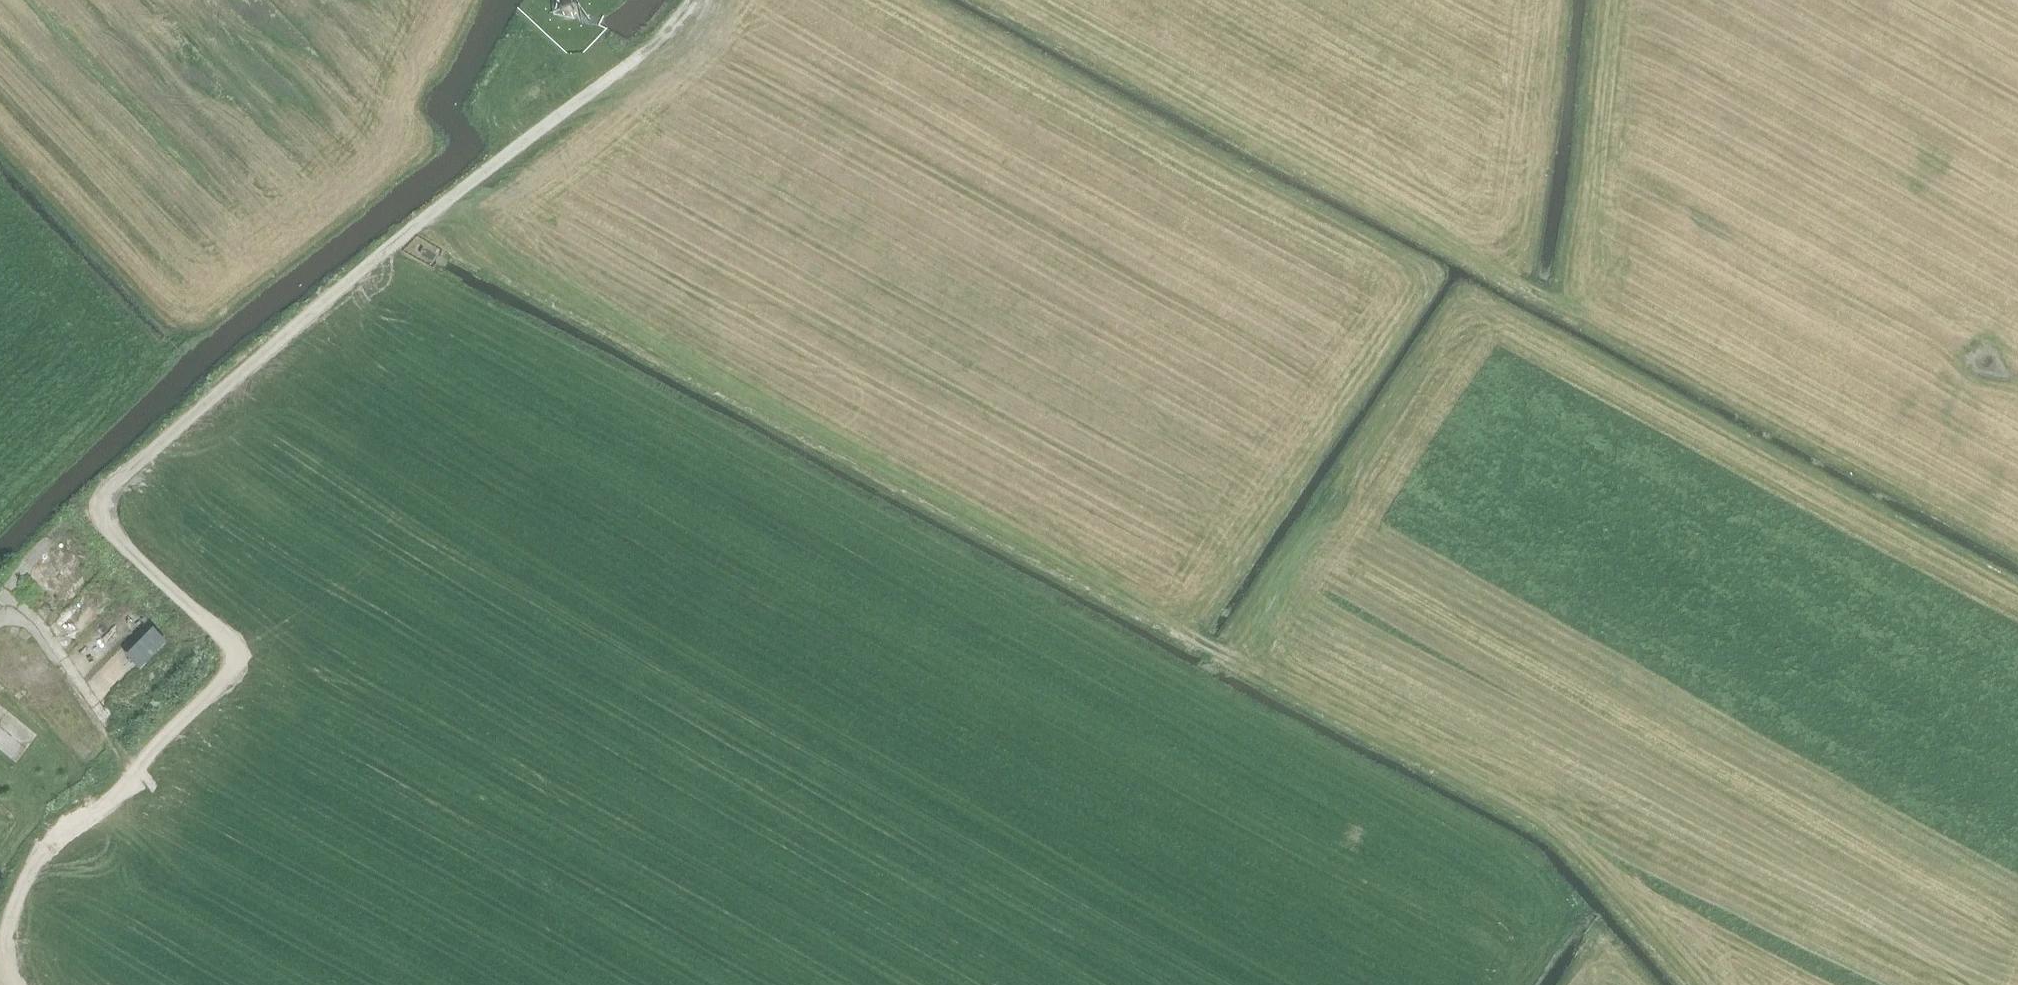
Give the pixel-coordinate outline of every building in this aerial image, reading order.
[(584,9),(581,1),(580,0),(560,0),(558,4),(557,12),(564,19),(576,19),(584,9)] [(154,631),(128,658),(144,672),(169,645),(154,631)]
